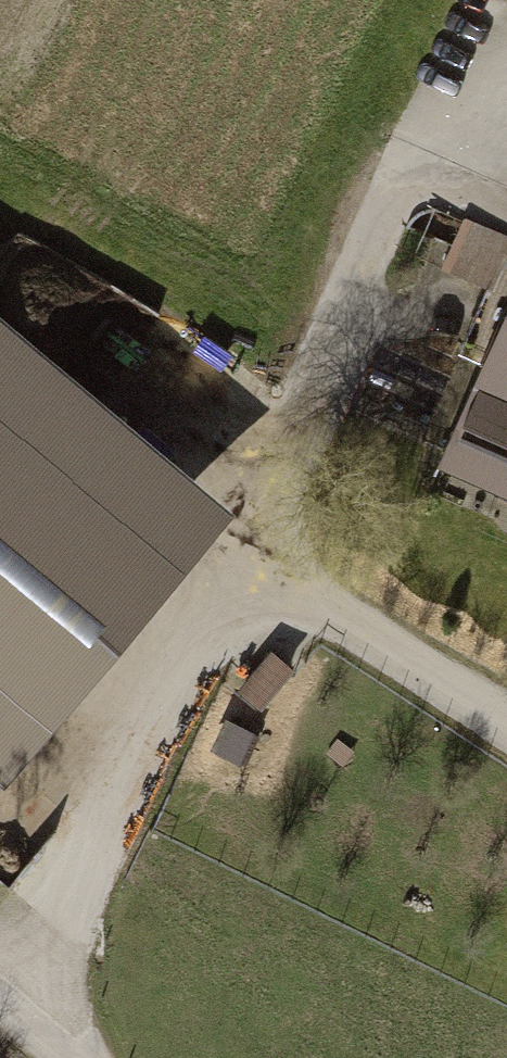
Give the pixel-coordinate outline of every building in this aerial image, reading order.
[(429,449),(506,483),(506,273),(429,449)] [(200,514),(0,338),(0,746),(200,514)]
